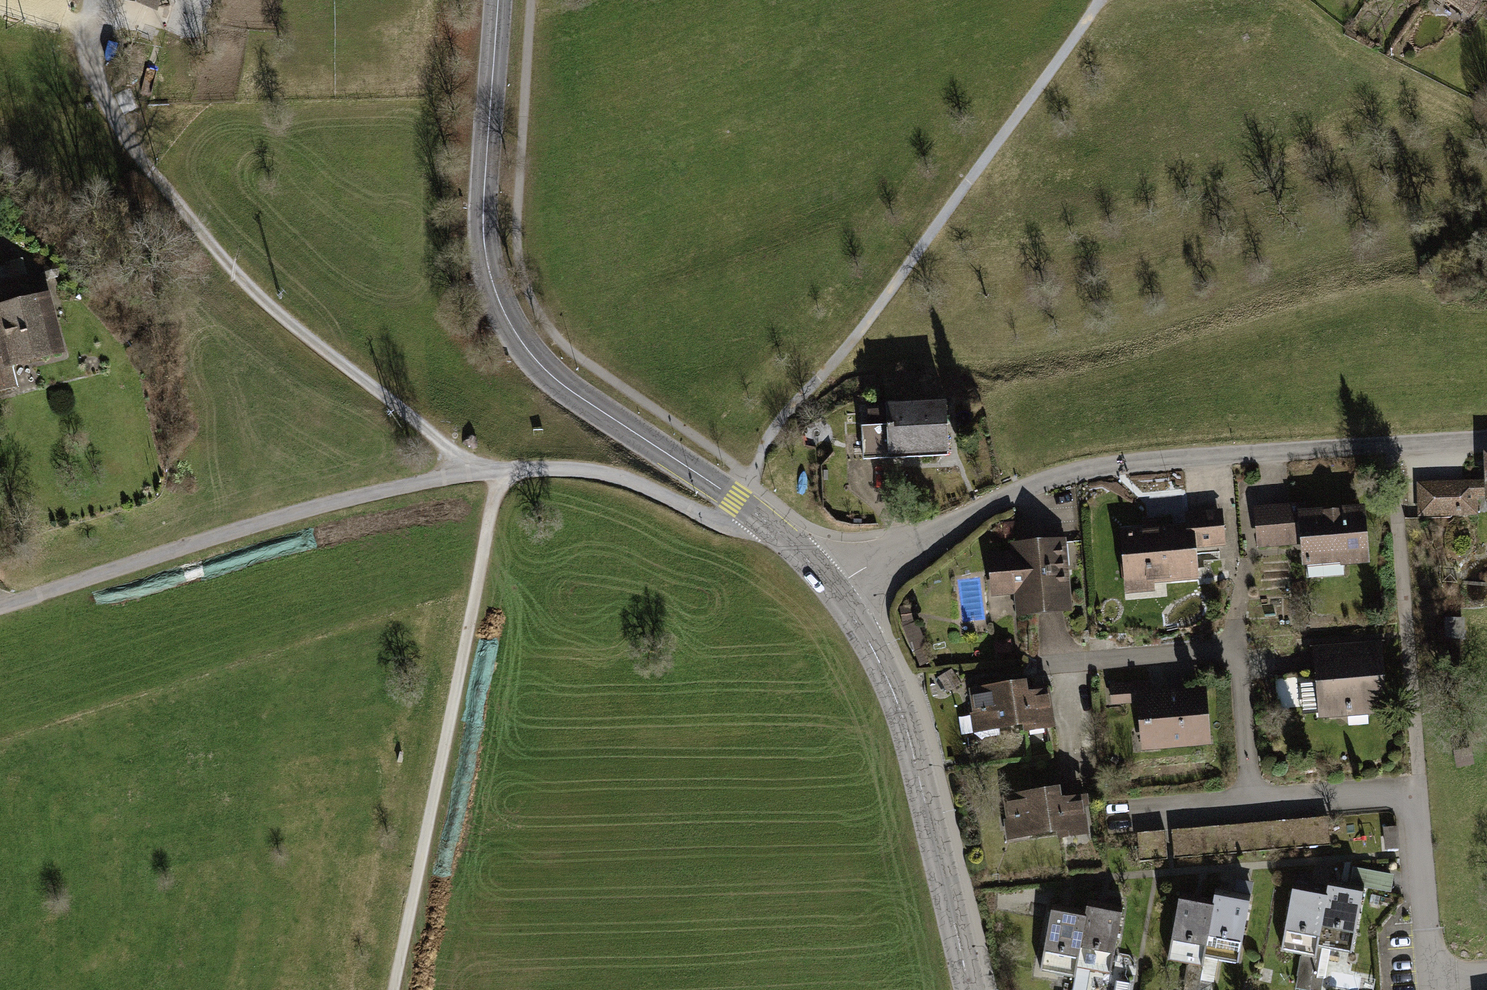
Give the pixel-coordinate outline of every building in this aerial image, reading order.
[(107,1),(153,17),(159,0),(108,0),(107,1)] [(1468,14),(1478,0),(1447,0),(1468,14)] [(55,350),(41,298),(4,308),(0,294),(0,394),(13,390),(6,363),(55,350)] [(945,455),(943,400),(885,402),(886,426),(861,427),(862,459),(945,455)] [(867,422),(883,422),(883,405),(867,405),(867,422)] [(1478,482),(1418,483),(1418,518),(1478,517),(1478,482)] [(1368,562),(1364,505),(1296,510),(1255,513),(1259,552),(1299,550),(1300,567),(1368,562)] [(1194,524),(1118,529),(1123,599),(1156,597),(1155,582),(1197,579),(1196,555),(1225,552),(1221,514),(1192,516),(1194,524)] [(1069,609),(1064,539),(1007,542),(1008,554),(987,556),(989,597),(1019,595),(1020,612),(1069,609)] [(918,606),(901,608),(902,624),(913,652),(919,667),(932,660),(926,643),(917,622),(920,621),(918,606)] [(1010,639),(994,640),(995,654),(1011,653),(1010,639)] [(1384,711),(1379,641),(1313,646),(1318,716),(1384,711)] [(1016,737),(1055,733),(1051,690),(1029,692),(1027,679),(1010,681),(1016,737)] [(1016,737),(1010,681),(966,686),(972,741),(1016,737)] [(1307,716),(1317,715),(1315,682),(1305,682),(1307,716)] [(1209,746),(1203,684),(1146,689),(1145,683),(1111,686),(1112,708),(1136,706),(1141,753),(1209,746)] [(1048,840),(1087,836),(1083,796),(1061,798),(1059,786),(1043,787),(1048,840)] [(1048,840),(1043,787),(1009,792),(1011,808),(1000,809),(1004,844),(1048,840)] [(1327,892),(1292,885),(1278,952),(1312,959),(1315,947),(1327,892)] [(1360,894),(1328,887),(1327,892),(1315,947),(1347,954),(1360,894)] [(1248,899),(1213,894),(1211,905),(1204,954),(1238,959),(1248,899)] [(1211,905),(1175,900),(1166,959),(1202,965),(1204,954),(1211,905)] [(1121,912),(1085,905),(1083,917),(1073,972),(1110,978),(1121,912)] [(1083,917),(1049,911),(1037,976),(1072,982),(1073,972),(1083,917)]
